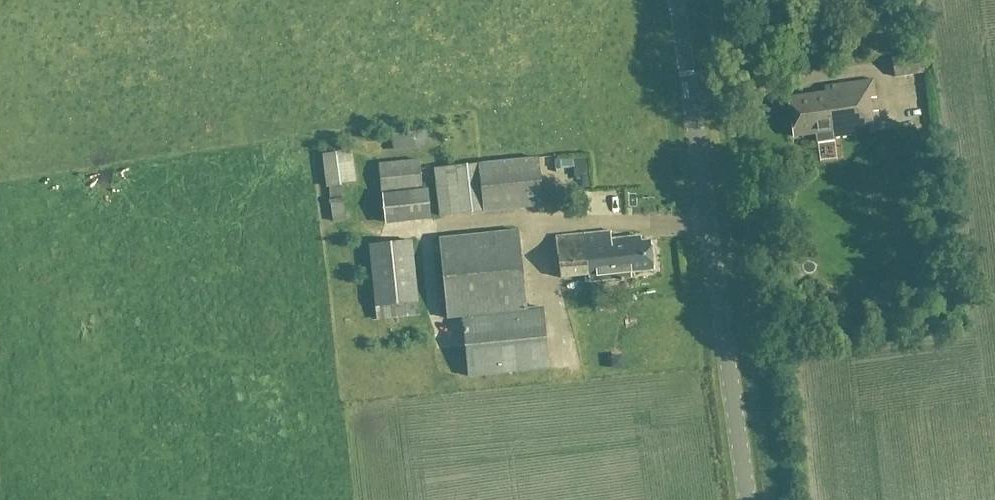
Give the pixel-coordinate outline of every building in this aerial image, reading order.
[(918,63),(890,67),(894,88),(914,84),(912,75),(920,74),(918,63)] [(825,95),(788,100),(794,139),(816,136),(816,142),(880,133),(873,81),(824,88),(825,95)] [(395,134),(397,149),(421,145),(419,130),(395,134)] [(328,202),(331,224),(345,222),(342,200),(341,200),(339,188),(355,186),(350,152),(320,156),(324,190),(327,190),(329,202),(328,202)] [(539,159),(479,165),(484,213),(543,207),(539,159)] [(427,189),(422,190),(418,160),(377,164),(380,195),(383,226),(430,221),(427,189)] [(436,171),(440,217),(484,213),(479,166),(436,171)] [(543,309),(525,311),(517,231),(439,239),(446,319),(463,317),(469,378),(549,370),(543,309)] [(589,275),(585,276),(586,284),(632,278),(631,273),(655,270),(652,242),(642,243),(642,237),(612,240),(611,232),(584,235),(589,275)] [(589,275),(584,235),(556,238),(561,279),(585,276),(589,275)] [(418,303),(411,241),(368,245),(374,308),(418,303)]
